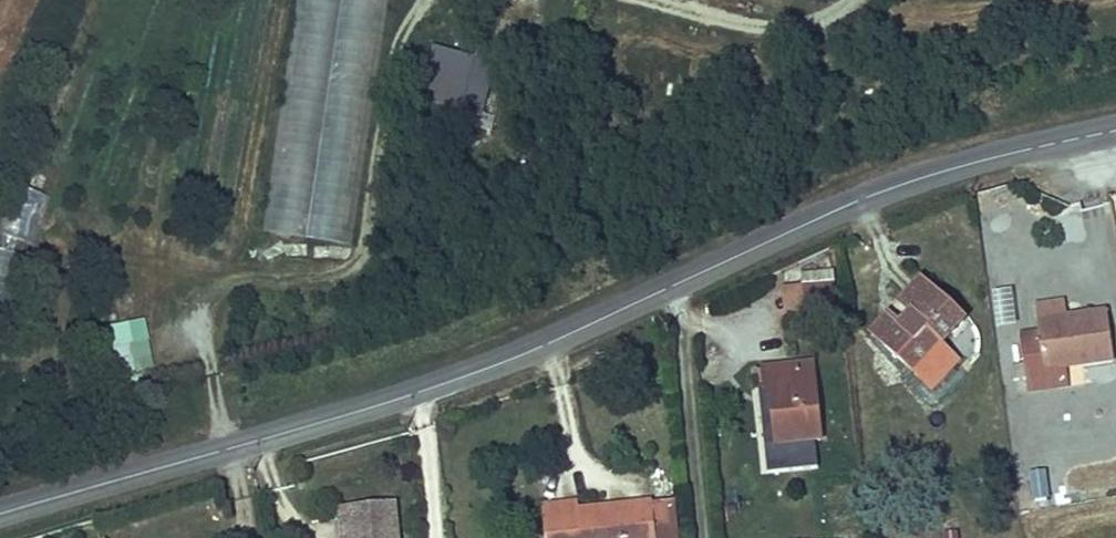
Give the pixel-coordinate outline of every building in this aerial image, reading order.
[(267,233),(357,243),(386,0),(294,0),(267,233)] [(485,115),(496,59),(430,47),(420,103),(485,115)] [(13,236),(39,240),(47,196),(21,192),(13,236)] [(15,255),(0,251),(0,302),(3,303),(15,255)] [(952,328),(975,306),(936,267),(912,291),(924,306),(916,313),(903,301),(885,320),(922,357),(925,354),(937,367),(964,341),(952,328)] [(997,329),(1018,327),(1014,289),(992,291),(997,329)] [(1115,357),(1115,310),(1115,304),(1044,312),(1044,322),(1030,323),(1034,378),(1049,376),(1048,365),(1115,357)] [(118,346),(123,375),(153,369),(148,340),(118,346)] [(789,426),(832,423),(827,342),(777,347),(779,374),(784,374),(789,426)] [(1047,470),(1028,473),(1032,503),(1052,500),(1047,470)] [(602,529),(601,519),(622,517),(623,527),(671,523),(671,537),(695,537),(689,476),(668,478),(669,489),(619,494),(617,482),(593,484),(591,474),(553,479),(560,533),(602,529)] [(668,478),(617,482),(619,494),(669,489),(668,478)] [(622,517),(601,519),(602,529),(623,527),(622,517)] [(419,523),(371,531),(371,537),(420,537),(419,523)]
